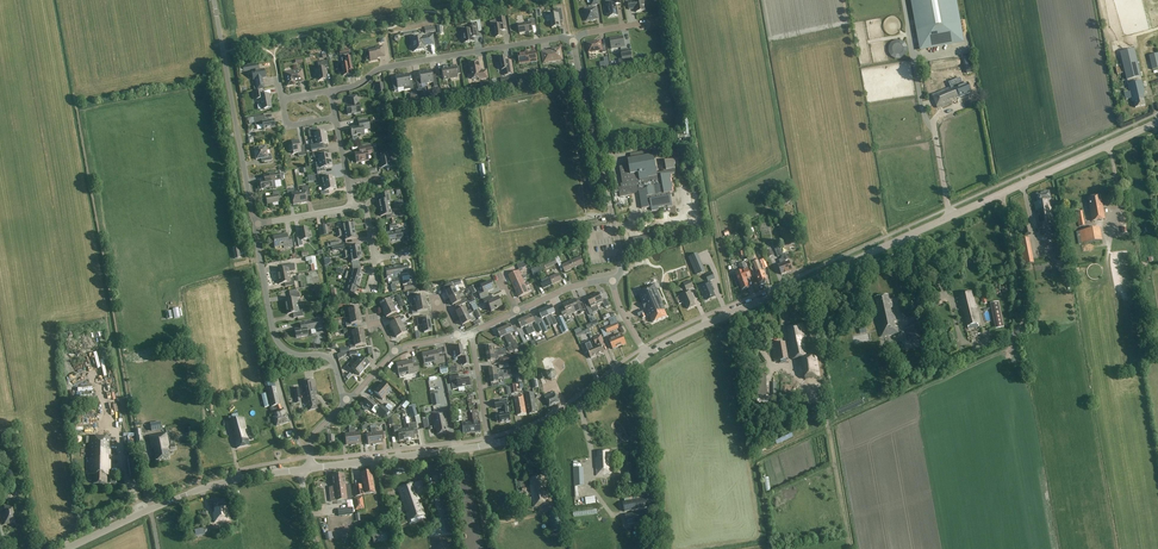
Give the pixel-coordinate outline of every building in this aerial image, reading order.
[(616,5),(621,4),(620,0),(605,0),(606,6),(607,5),(608,9),(607,9),(606,10),(606,14),(607,14),(609,14),(609,17),(618,15),(616,5)] [(636,12),(646,11),(644,0),(634,0),(634,2),(628,3),(629,10),(636,9),(636,12)] [(921,48),(962,41),(954,0),(912,0),(921,48)] [(594,20),(595,19),(598,19),(596,8),(585,10),(586,14),(585,15),(586,18),(587,19),(587,21),(590,20),(591,21),(594,20)] [(547,21),(551,20),(552,28),(561,27),(559,19),(563,18),(561,9),(554,10),(555,15),(550,16),(546,16),(547,21)] [(503,36),(502,32),(502,26),(505,26),(504,18),(495,20),(496,26),(494,26),(496,38),(503,36)] [(518,25),(520,34),(533,31),(532,27),(535,26),(534,19),(528,20),(529,23),(518,25)] [(474,41),(474,38),(478,37),(477,35),(476,25),(469,26),(469,28),(467,28),(466,30),(467,31),(463,31),(463,36),(462,37),(462,39),(463,40),(464,40),(465,43),(474,41)] [(434,45),(433,35),(422,37),(422,36),(411,38),(412,44),(413,44),(414,52),(424,50),(424,46),(434,45)] [(610,39),(612,49),(625,47),(623,37),(610,39)] [(601,46),(601,41),(587,43),(588,53),(602,50),(602,53),(607,52),(605,45),(601,46)] [(369,52),(368,52),(369,61),(370,62),(377,60),(377,58),(380,57),(379,54),(384,53),(383,46),(375,48),(376,51),(369,52)] [(542,53),(544,63),(558,61),(558,59),(562,58),(561,48),(555,49),(555,50),(542,53)] [(1145,105),(1143,94),(1145,94),(1134,49),(1120,52),(1127,84),(1129,92),(1124,93),(1126,100),(1131,99),(1131,102),(1133,101),(1135,108),(1145,105)] [(621,51),(623,59),(624,59),(625,63),(633,62),(630,50),(625,51),(621,51)] [(519,55),(521,64),(536,62),(535,52),(519,55)] [(1157,69),(1157,54),(1149,56),(1152,70),(1157,69)] [(343,64),(341,65),(338,65),(339,73),(342,73),(343,76),(350,75),(350,70),(349,65),(352,64),(351,57),(342,59),(343,64)] [(509,67),(507,57),(500,58),(502,70),(504,70),(505,76),(514,74),(512,66),(509,67)] [(317,69),(319,81),(327,79),(325,69),(329,69),(327,61),(318,63),(319,69),(317,69)] [(480,72),(478,62),(469,64),(472,79),(478,78),(479,80),(488,78),(486,71),(480,72)] [(456,66),(448,67),(451,79),(458,78),(457,75),(461,74),(459,67),(456,67),(456,66)] [(451,79),(448,67),(441,68),(442,70),(438,70),(439,78),(443,77),(443,80),(451,79)] [(255,80),(256,86),(257,90),(264,89),(263,85),(262,78),(266,78),(264,70),(252,72),(253,80),(255,80)] [(285,73),(287,86),(295,85),(295,83),(304,81),(302,70),(285,73)] [(431,70),(425,71),(427,84),(433,83),(434,87),(438,87),(436,77),(432,78),(431,70)] [(427,84),(425,71),(419,72),(420,80),(417,81),(418,89),(422,88),(421,85),(427,84)] [(401,75),(404,91),(410,89),(410,90),(414,90),(413,81),(409,82),(408,74),(401,75)] [(394,92),(398,91),(398,92),(404,91),(401,75),(395,76),(397,84),(393,85),(394,92)] [(480,83),(482,89),(489,87),(488,80),(483,81),(483,83),(480,83)] [(964,95),(970,92),(967,83),(956,88),(955,85),(942,90),(938,92),(932,95),(937,108),(943,106),(961,99),(960,98),(965,96),(964,95)] [(262,96),(261,91),(254,93),(255,100),(260,99),(262,110),(271,108),(269,95),(262,96)] [(347,115),(348,115),(360,113),(359,103),(358,103),(357,95),(347,97),(349,105),(345,105),(347,115)] [(249,124),(255,123),(255,126),(263,125),(263,130),(275,128),(274,120),(265,121),(264,116),(254,118),(248,119),(249,124)] [(351,137),(353,136),(353,137),(352,138),(353,142),(359,141),(359,136),(364,135),(363,130),(370,129),(368,121),(368,120),(358,122),(358,126),(350,128),(351,137)] [(314,137),(315,140),(327,138),(326,132),(318,133),(317,130),(308,131),(309,137),(314,137)] [(311,151),(321,149),(320,146),(327,144),(328,144),(327,138),(315,140),(311,141),(312,145),(312,147),(310,147),(311,151)] [(300,149),(299,140),(291,142),(292,146),(288,146),(289,152),(293,151),(293,154),(298,153),(299,157),(306,156),(305,148),(300,149)] [(263,162),(272,161),(271,154),(267,155),(266,146),(254,148),(256,160),(262,159),(263,162)] [(359,152),(354,153),(356,163),(357,163),(368,161),(367,154),(372,153),(371,146),(361,148),(358,148),(359,152)] [(318,160),(319,163),(331,161),(330,154),(322,156),(322,152),(312,154),(313,158),(314,157),(315,159),(318,160)] [(382,168),(389,167),(389,168),(395,167),(394,159),(393,159),(391,152),(386,153),(387,157),(380,158),(379,152),(375,153),(376,161),(380,161),(382,168)] [(672,188),(673,187),(672,183),(671,183),(670,179),(672,178),(671,173),(675,173),(674,169),(675,169),(674,164),(675,164),(675,159),(665,161),(665,164),(663,165),(664,172),(657,173),(654,161),(655,161),(654,155),(643,157),(642,152),(630,154),(631,159),(628,160),(629,165),(620,167),(623,184),(621,184),(621,187),(618,188),(620,197),(633,195),(633,192),(639,191),(642,209),(649,208),(648,207),(651,206),(652,211),(659,210),(659,207),(667,206),(668,207),(672,206),(671,196),(668,197),(668,193),(673,192),(672,188)] [(315,163),(316,168),(317,173),(325,172),(325,168),(333,167),(331,161),(319,163),(315,163)] [(275,185),(274,181),(280,180),(279,173),(268,175),(268,181),(264,181),(260,182),(261,189),(272,188),(271,187),(274,187),(275,186),(275,185)] [(322,179),(323,185),(336,183),(334,177),(326,178),(326,175),(318,176),(318,180),(322,179)] [(336,183),(323,185),(324,191),(321,192),(321,196),(329,194),(329,191),(337,189),(336,183)] [(302,191),(298,192),(300,204),(307,203),(306,194),(310,194),(309,186),(302,188),(302,191)] [(300,204),(298,192),(294,193),(294,189),(287,190),(288,198),(292,197),(293,205),(300,204)] [(266,205),(267,205),(279,203),(278,199),(278,198),(281,198),(280,192),(280,191),(272,193),(273,196),(265,197),(266,205)] [(1038,202),(1034,203),(1036,210),(1038,210),(1039,215),(1036,215),(1039,229),(1054,226),(1051,204),(1050,204),(1049,200),(1050,199),(1049,192),(1037,195),(1038,202)] [(381,201),(378,201),(379,209),(397,206),(403,205),(403,201),(396,202),(390,204),(388,194),(380,196),(381,201)] [(1101,205),(1099,197),(1088,199),(1090,207),(1089,207),(1092,222),(1105,219),(1102,205),(1101,205)] [(379,209),(381,217),(392,215),(391,210),(398,209),(397,206),(379,209)] [(1076,212),(1079,227),(1085,226),(1082,211),(1076,212)] [(336,230),(337,234),(355,231),(353,223),(342,225),(343,229),(336,230)] [(388,244),(396,243),(393,225),(389,226),(390,232),(386,233),(388,244)] [(393,225),(396,243),(403,242),(403,240),(409,239),(407,229),(397,231),(396,225),(393,225)] [(325,226),(319,227),(320,235),(321,236),(326,235),(328,235),(326,226),(325,226)] [(1025,236),(1032,234),(1030,226),(1023,227),(1025,236)] [(1100,227),(1079,231),(1082,244),(1091,243),(1098,242),(1102,241),(1100,227)] [(297,238),(299,247),(303,246),(302,241),(309,239),(307,228),(300,229),(301,238),(297,238)] [(345,240),(356,239),(355,231),(337,234),(338,237),(344,236),(345,240)] [(284,248),(293,247),(291,238),(287,238),(287,234),(276,236),(274,236),(273,237),(275,250),(276,250),(275,247),(280,246),(280,247),(283,246),(284,248)] [(651,242),(649,235),(633,238),(634,242),(637,241),(638,244),(651,242)] [(1029,238),(1019,240),(1024,265),(1034,263),(1029,238)] [(343,252),(343,257),(361,254),(360,245),(348,247),(349,251),(343,252)] [(782,259),(787,273),(793,271),(789,262),(786,263),(785,261),(787,260),(787,259),(786,255),(784,254),(783,255),(781,249),(779,250),(778,250),(781,256),(782,259)] [(352,262),(352,267),(358,267),(360,267),(359,267),(359,265),(360,265),(359,261),(362,260),(361,254),(343,257),(344,259),(350,258),(351,262),(352,262)] [(309,261),(309,265),(312,264),(313,271),(317,270),(316,264),(315,264),(314,257),(305,258),(306,262),(309,261)] [(580,257),(571,262),(574,268),(583,264),(580,257)] [(699,257),(690,261),(694,271),(703,267),(699,257)] [(768,267),(764,259),(760,261),(762,266),(760,267),(760,265),(755,267),(757,274),(756,274),(760,283),(766,281),(763,272),(762,272),(761,269),(764,269),(768,267)] [(781,275),(787,273),(782,259),(779,260),(781,265),(778,266),(781,275)] [(509,275),(512,283),(522,278),(521,277),(519,273),(523,271),(522,269),(527,266),(525,262),(525,261),(517,265),(519,270),(518,270),(518,271),(509,275)] [(574,268),(571,262),(562,266),(565,273),(574,268)] [(276,271),(278,278),(290,276),(289,272),(295,271),(294,264),(282,266),(282,270),(276,271)] [(535,278),(542,274),(541,271),(544,270),(545,269),(543,264),(531,270),(535,278)] [(407,265),(399,266),(401,277),(412,276),(411,270),(408,271),(407,265)] [(392,268),(395,285),(399,285),(397,278),(401,277),(399,266),(392,268)] [(344,272),(343,276),(361,281),(363,273),(360,272),(361,267),(360,267),(358,267),(352,267),(353,270),(352,270),(351,274),(344,272)] [(391,279),(392,285),(391,286),(392,290),(396,290),(395,285),(392,268),(384,269),(386,280),(391,279)] [(739,281),(742,290),(749,287),(746,278),(751,277),(748,270),(736,274),(739,281)] [(716,297),(712,289),(713,289),(710,281),(715,279),(712,272),(705,275),(709,282),(699,286),(704,296),(705,295),(707,301),(716,297)] [(550,278),(553,285),(562,280),(559,274),(550,278)] [(290,279),(290,276),(278,278),(279,285),(285,284),(285,287),(294,286),(293,279),(290,279)] [(355,295),(357,287),(359,287),(361,281),(343,276),(342,278),(349,280),(348,284),(345,292),(355,295)] [(512,283),(516,290),(525,286),(525,285),(523,280),(526,278),(525,276),(521,277),(522,278),(512,283)] [(543,289),(553,285),(550,278),(540,282),(543,289)] [(480,300),(487,296),(488,296),(487,293),(493,289),(494,289),(490,281),(480,286),(480,287),(482,291),(477,293),(480,300)] [(689,291),(688,289),(693,287),(690,281),(683,284),(687,292),(680,295),(684,304),(686,304),(688,309),(695,306),(692,298),(693,297),(690,290),(689,291)] [(525,286),(516,290),(519,298),(529,293),(526,287),(530,285),(529,283),(525,285),(525,286)] [(637,292),(643,304),(642,304),(645,309),(649,317),(650,317),(653,323),(667,317),(664,311),(665,310),(654,284),(637,292)] [(449,299),(461,292),(464,291),(463,288),(459,290),(460,291),(457,293),(454,288),(446,292),(449,299)] [(959,295),(958,295),(959,298),(960,301),(958,302),(960,309),(961,311),(963,311),(967,327),(978,324),(979,324),(979,323),(981,322),(978,312),(975,313),(974,309),(977,308),(974,298),(973,298),(971,291),(959,295)] [(467,303),(464,297),(462,293),(462,294),(461,292),(449,299),(452,306),(454,305),(456,308),(467,303)] [(598,292),(592,295),(597,306),(603,304),(605,308),(609,306),(606,299),(602,301),(598,292)] [(285,301),(286,308),(298,306),(296,299),(300,298),(299,293),(290,295),(290,300),(285,301)] [(594,313),(599,310),(597,306),(592,295),(586,298),(590,306),(587,308),(590,315),(594,313)] [(876,306),(874,306),(881,337),(898,334),(899,333),(897,326),(895,327),(894,323),(896,322),(894,312),(893,312),(892,312),(891,308),(892,307),(893,307),(892,302),(891,302),(890,303),(888,295),(875,298),(875,299),(876,306)] [(411,308),(415,307),(415,305),(426,304),(424,296),(414,298),(415,304),(410,305),(411,308)] [(482,300),(482,301),(486,308),(488,307),(490,312),(491,312),(491,311),(495,309),(495,310),(496,309),(502,307),(498,297),(491,300),(489,296),(482,300)] [(379,304),(382,311),(392,307),(392,305),(390,301),(394,299),(393,297),(388,299),(389,300),(379,304)] [(575,299),(569,302),(574,313),(580,310),(581,313),(584,312),(581,304),(578,305),(575,299)] [(564,319),(565,318),(567,321),(570,320),(569,317),(570,317),(571,316),(570,315),(574,313),(569,302),(563,305),(564,306),(565,309),(565,310),(566,312),(563,314),(562,314),(564,319)] [(990,303),(995,329),(1004,327),(999,302),(990,303)] [(392,307),(382,311),(386,318),(396,313),(393,308),(397,306),(396,303),(392,305),(392,307)] [(464,308),(455,312),(459,319),(471,313),(474,311),(478,309),(475,303),(474,304),(475,306),(475,309),(466,313),(464,308)] [(415,305),(415,307),(416,311),(411,312),(412,315),(417,314),(417,313),(427,311),(426,304),(415,305)] [(552,305),(545,308),(552,324),(553,326),(557,324),(554,318),(553,318),(551,315),(552,315),(555,313),(552,306),(552,305)] [(294,318),(303,317),(302,312),(299,313),(298,306),(286,308),(287,315),(293,314),(294,318)] [(348,310),(348,314),(344,315),(345,320),(349,319),(349,317),(360,315),(359,308),(348,310)] [(538,311),(539,312),(540,315),(542,319),(546,317),(549,325),(552,324),(545,308),(538,311)] [(459,319),(462,326),(470,322),(471,323),(475,320),(474,317),(470,319),(468,316),(472,314),(471,313),(459,319)] [(349,317),(349,319),(350,323),(346,324),(346,327),(351,326),(351,325),(361,323),(360,315),(349,317)] [(531,316),(525,318),(528,326),(528,325),(529,328),(532,334),(533,337),(536,336),(531,324),(535,322),(533,318),(531,316)] [(399,320),(389,325),(392,332),(403,327),(402,326),(400,321),(404,319),(403,317),(398,319),(399,320)] [(426,321),(426,317),(416,318),(418,327),(418,326),(422,326),(424,333),(431,332),(429,320),(426,321)] [(557,319),(561,327),(560,327),(563,334),(569,331),(563,317),(557,319)] [(521,329),(525,327),(526,329),(529,335),(532,334),(529,328),(528,325),(528,326),(525,318),(518,322),(521,329)] [(906,329),(908,340),(923,337),(920,318),(910,320),(912,328),(906,329)] [(307,331),(311,330),(316,329),(315,322),(310,323),(300,324),(301,329),(295,330),(296,338),(308,336),(307,331)] [(540,324),(544,333),(548,331),(544,322),(540,324)] [(403,327),(392,332),(396,339),(406,334),(403,328),(407,326),(406,323),(402,326),(403,327)] [(788,336),(787,336),(791,359),(800,357),(804,379),(805,379),(805,380),(820,377),(818,362),(817,355),(815,355),(813,355),(807,356),(804,339),(804,338),(805,334),(803,324),(802,324),(787,327),(788,336)] [(512,346),(515,344),(511,334),(514,332),(511,325),(504,328),(512,346)] [(515,352),(512,346),(504,328),(497,331),(501,338),(504,336),(509,347),(507,348),(509,351),(515,352)] [(352,332),(353,336),(350,337),(350,338),(348,339),(349,342),(353,341),(353,340),(364,338),(363,330),(352,332)] [(618,336),(615,338),(619,347),(625,344),(621,334),(617,335),(618,336)] [(593,338),(593,339),(596,346),(594,347),(598,356),(604,353),(602,347),(601,345),(604,343),(602,337),(601,335),(597,337),(594,338),(593,338)] [(619,347),(615,338),(613,338),(613,337),(608,339),(613,349),(619,347)] [(353,340),(353,341),(354,345),(350,346),(350,349),(355,348),(355,347),(365,345),(364,338),(353,340)] [(580,344),(584,352),(585,351),(587,350),(588,353),(591,358),(598,356),(594,347),(592,348),(590,342),(589,341),(585,342),(581,344),(580,344)] [(772,345),(775,362),(789,360),(786,342),(772,345)] [(453,347),(454,348),(456,358),(460,357),(460,360),(462,360),(463,366),(469,365),(468,357),(464,358),(463,350),(462,346),(453,347)] [(485,348),(486,355),(503,352),(503,349),(493,350),(493,346),(485,348)] [(422,353),(422,354),(424,364),(433,362),(434,365),(445,363),(443,354),(438,355),(437,351),(437,350),(422,353)] [(487,362),(495,361),(494,357),(498,357),(504,356),(504,355),(507,355),(507,352),(503,352),(486,355),(487,362)] [(352,360),(355,363),(356,362),(364,370),(369,365),(361,357),(357,361),(354,358),(352,360)] [(396,363),(396,364),(398,374),(408,372),(408,375),(419,372),(418,364),(417,364),(412,365),(412,361),(411,360),(396,363)] [(356,362),(355,363),(352,367),(349,364),(347,366),(350,369),(351,368),(359,376),(364,370),(356,362)] [(488,369),(489,370),(490,377),(506,374),(509,374),(511,373),(510,370),(497,372),(497,368),(488,369)] [(548,379),(551,381),(552,381),(555,380),(557,376),(556,373),(556,372),(553,371),(549,372),(547,375),(548,379)] [(490,377),(491,384),(492,384),(498,383),(499,383),(498,379),(509,377),(509,374),(506,374),(490,377)] [(458,389),(458,388),(470,387),(468,378),(458,380),(457,375),(449,376),(450,382),(451,382),(452,390),(458,389)] [(315,400),(314,395),(317,395),(314,380),(300,382),(304,402),(305,401),(306,404),(307,404),(308,411),(316,410),(316,407),(318,406),(317,402),(316,399),(315,400)] [(378,387),(387,395),(391,391),(382,383),(378,387)] [(382,400),(387,395),(378,387),(373,392),(382,400)] [(267,389),(266,390),(266,391),(270,409),(272,414),(273,413),(273,412),(276,411),(277,414),(274,415),(275,418),(273,418),(276,427),(288,422),(289,422),(286,414),(285,410),(282,411),(280,404),(279,405),(275,389),(275,388),(267,389)] [(529,415),(537,413),(538,413),(536,406),(535,406),(535,405),(536,405),(534,392),(533,393),(525,394),(529,415)] [(549,407),(559,402),(554,392),(545,397),(549,407)] [(430,396),(432,407),(440,405),(438,395),(430,396)] [(514,397),(517,416),(526,415),(527,415),(523,395),(514,397)] [(773,411),(774,398),(757,397),(757,411),(773,411)] [(371,411),(375,414),(379,409),(380,409),(368,398),(368,399),(363,404),(364,405),(362,407),(362,408),(365,411),(366,411),(368,409),(371,411)] [(509,421),(510,421),(509,413),(508,413),(507,407),(508,407),(506,400),(495,402),(496,409),(503,408),(504,414),(498,415),(499,416),(496,416),(497,422),(500,421),(500,423),(506,422),(506,423),(509,422),(509,421)] [(383,406),(378,412),(381,415),(386,410),(383,406)] [(409,410),(412,419),(417,417),(415,408),(409,410)] [(445,423),(447,422),(444,411),(431,413),(434,429),(436,428),(437,435),(447,433),(445,423)] [(473,423),(473,427),(475,428),(475,433),(480,433),(479,423),(478,413),(472,414),(473,423)] [(244,417),(229,421),(231,431),(234,430),(235,434),(232,434),(234,444),(235,443),(236,449),(250,446),(248,439),(249,439),(244,417)] [(148,424),(149,432),(160,430),(159,422),(148,424)] [(405,430),(406,440),(414,439),(414,436),(418,435),(416,423),(408,425),(409,429),(405,430)] [(463,435),(475,433),(475,428),(473,427),(473,423),(462,424),(463,435)] [(399,441),(406,440),(405,430),(401,431),(400,426),(393,427),(394,435),(398,435),(399,441)] [(351,445),(354,445),(352,428),(349,428),(350,433),(345,434),(346,445),(351,444),(351,445)] [(352,428),(354,445),(356,445),(356,443),(361,443),(360,432),(355,432),(355,428),(352,428)] [(144,457),(140,430),(135,431),(138,457),(144,457)] [(374,432),(376,445),(378,445),(378,444),(383,443),(381,432),(377,433),(377,431),(374,432)] [(373,446),(376,445),(374,432),(371,432),(371,433),(367,434),(368,445),(373,444),(373,446)] [(167,451),(176,450),(175,446),(172,447),(172,446),(169,446),(166,433),(149,436),(152,449),(154,449),(156,461),(169,459),(167,451)] [(86,443),(89,443),(89,471),(89,476),(92,476),(92,484),(93,484),(107,484),(107,476),(110,476),(110,471),(111,471),(111,438),(111,437),(86,437),(86,443)] [(608,464),(607,460),(610,460),(609,451),(597,452),(598,459),(596,459),(597,476),(611,475),(611,463),(608,464)] [(125,459),(128,477),(135,476),(133,458),(125,459)] [(377,514),(376,507),(373,489),(371,472),(361,473),(362,478),(361,478),(362,486),(354,487),(356,496),(363,495),(365,509),(370,508),(370,510),(369,510),(370,515),(377,514)] [(344,475),(331,476),(332,477),(332,483),(332,485),(333,486),(333,487),(333,491),(335,499),(346,498),(345,486),(345,485),(344,475)] [(543,485),(542,477),(530,479),(531,486),(530,486),(534,508),(548,505),(546,492),(543,493),(543,489),(545,489),(544,484),(543,485)] [(412,483),(397,488),(400,499),(405,512),(406,514),(405,514),(408,521),(410,521),(423,516),(425,516),(422,504),(419,505),(417,501),(420,500),(415,487),(414,487),(412,483)] [(350,485),(345,485),(345,486),(346,498),(335,499),(333,491),(329,491),(331,502),(352,500),(350,485)] [(361,498),(354,499),(356,510),(356,511),(360,510),(359,509),(363,509),(361,498)] [(623,503),(624,512),(648,508),(646,498),(623,503)] [(214,523),(230,521),(228,507),(225,507),(224,500),(213,502),(215,513),(212,513),(214,523)] [(2,514),(4,525),(15,523),(12,505),(4,507),(5,513),(2,514)] [(627,525),(650,520),(649,511),(625,515),(627,525)] [(206,512),(200,513),(201,522),(208,521),(206,512)] [(559,516),(550,517),(553,532),(562,530),(559,516)]
